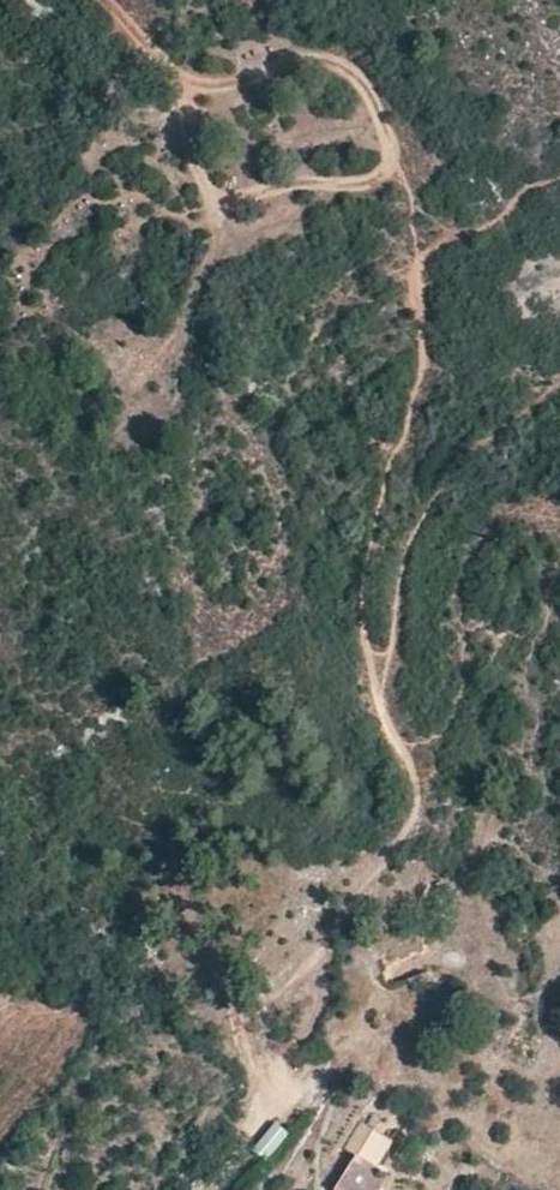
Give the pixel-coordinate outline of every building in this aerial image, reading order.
[(362,1120),(326,1179),(342,1189),(378,1189),(387,1175),(377,1167),(394,1140),(362,1120)]
